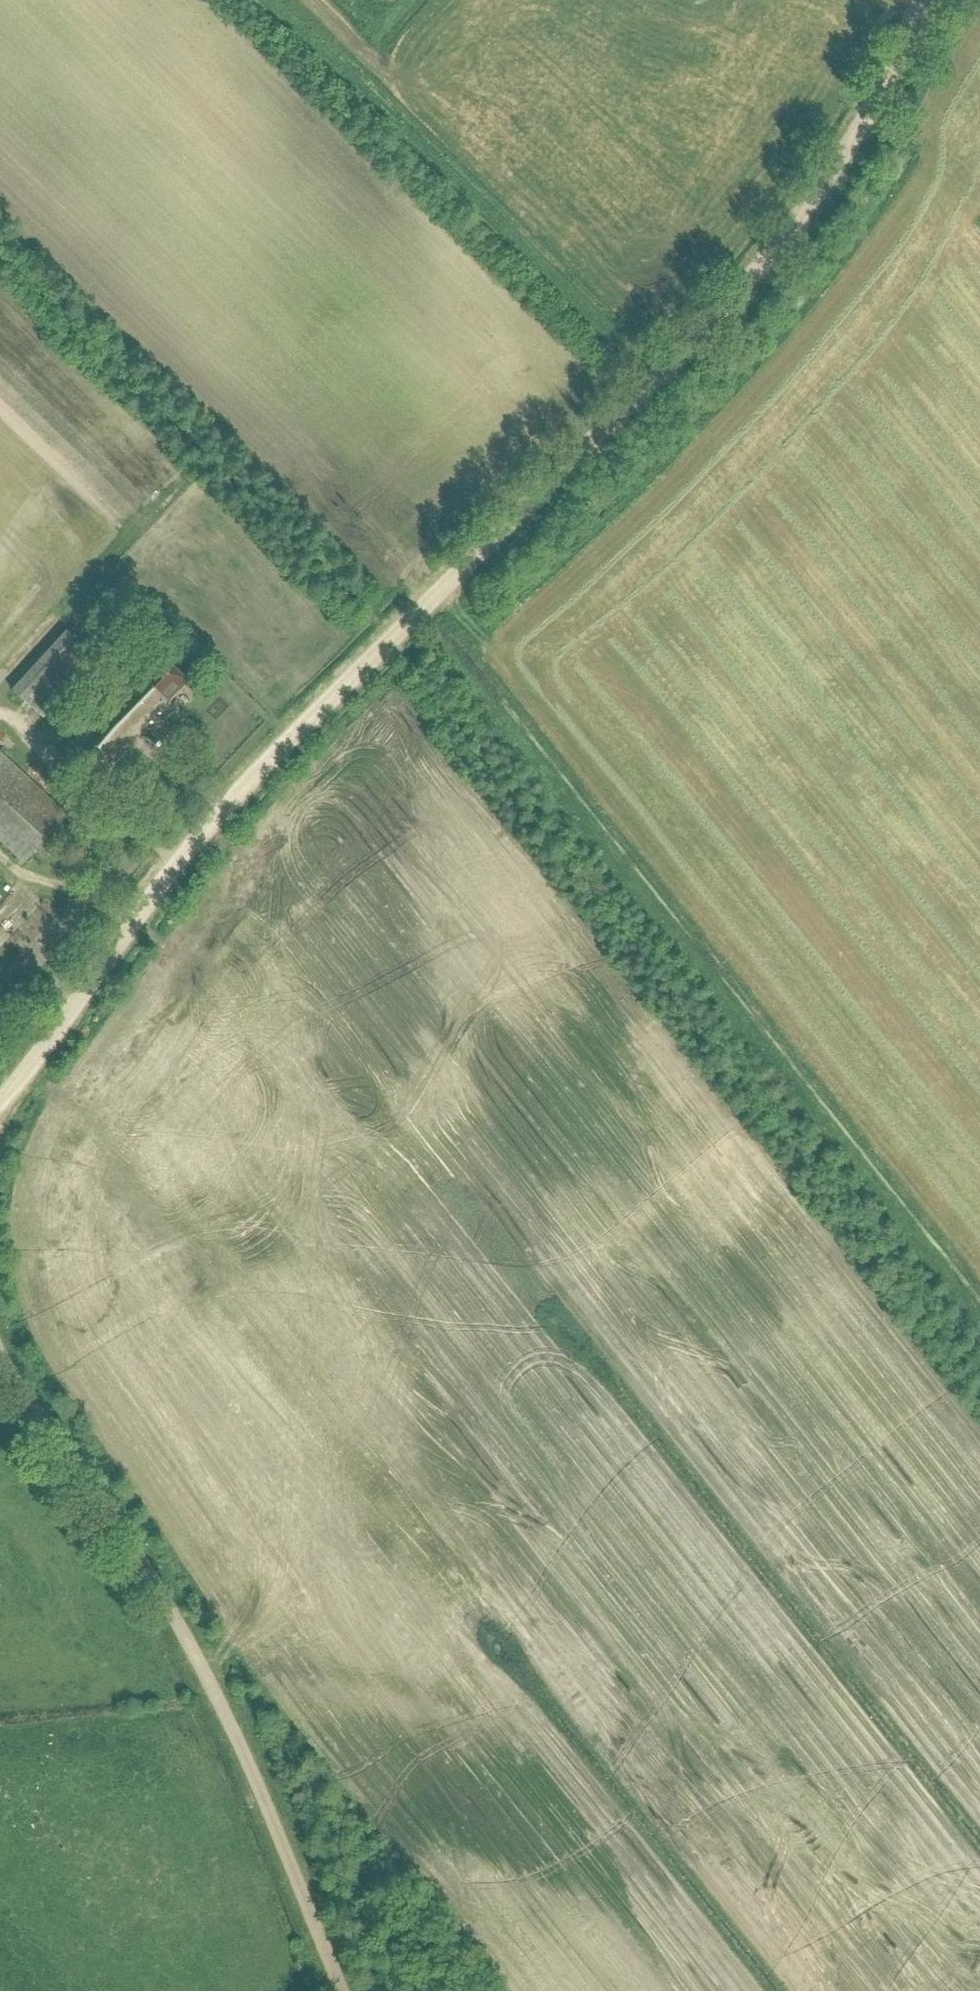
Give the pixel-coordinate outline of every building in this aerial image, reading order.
[(14,687),(47,718),(101,660),(68,630),(14,687)] [(141,738),(173,703),(171,701),(188,682),(157,652),(74,739),(109,772),(132,748),(125,741),(134,731),(141,738)] [(25,867),(69,820),(0,755),(0,844),(25,867)]
